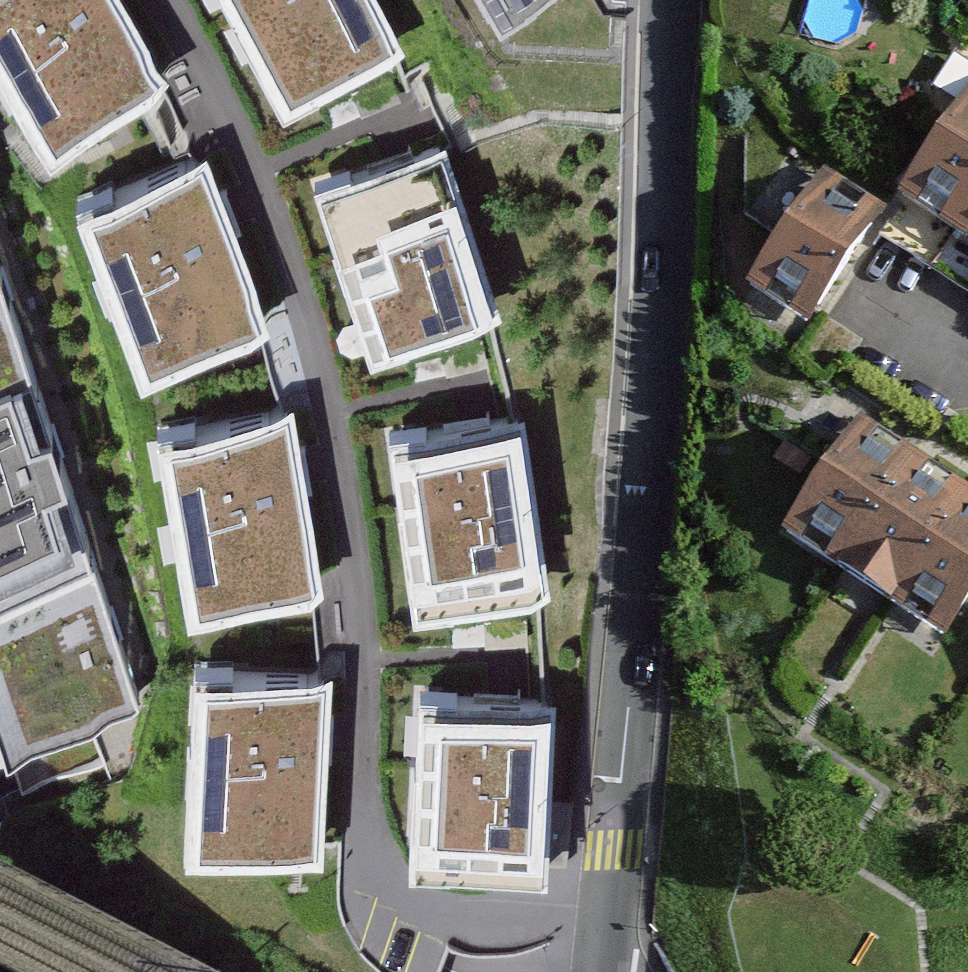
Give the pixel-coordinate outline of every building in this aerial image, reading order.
[(56,148),(168,80),(120,0),(0,0),(0,57),(56,148)] [(300,101),(411,46),(388,0),(250,0),(300,101)] [(507,29),(547,0),(489,0),(507,29)] [(913,208),(967,241),(967,116),(913,208)] [(456,148),(333,183),(382,354),(505,319),(456,148)] [(208,164),(89,209),(151,371),(270,326),(208,164)] [(881,221),(823,186),(750,310),(808,345),(881,221)] [(110,565),(0,213),(0,599),(110,565)] [(293,422),(165,443),(193,607),(320,585),(293,422)] [(842,575),(913,460),(861,427),(790,543),(842,575)] [(531,442),(403,458),(423,621),(552,605),(531,442)] [(895,608),(966,492),(913,460),(842,575),(895,608)] [(966,492),(895,608),(954,644),(967,621),(967,493),(966,492)] [(0,599),(0,714),(13,758),(157,712),(110,565),(0,599)] [(338,670),(209,662),(197,835),(327,843),(338,670)] [(555,714),(426,708),(418,882),(547,887),(555,714)]
